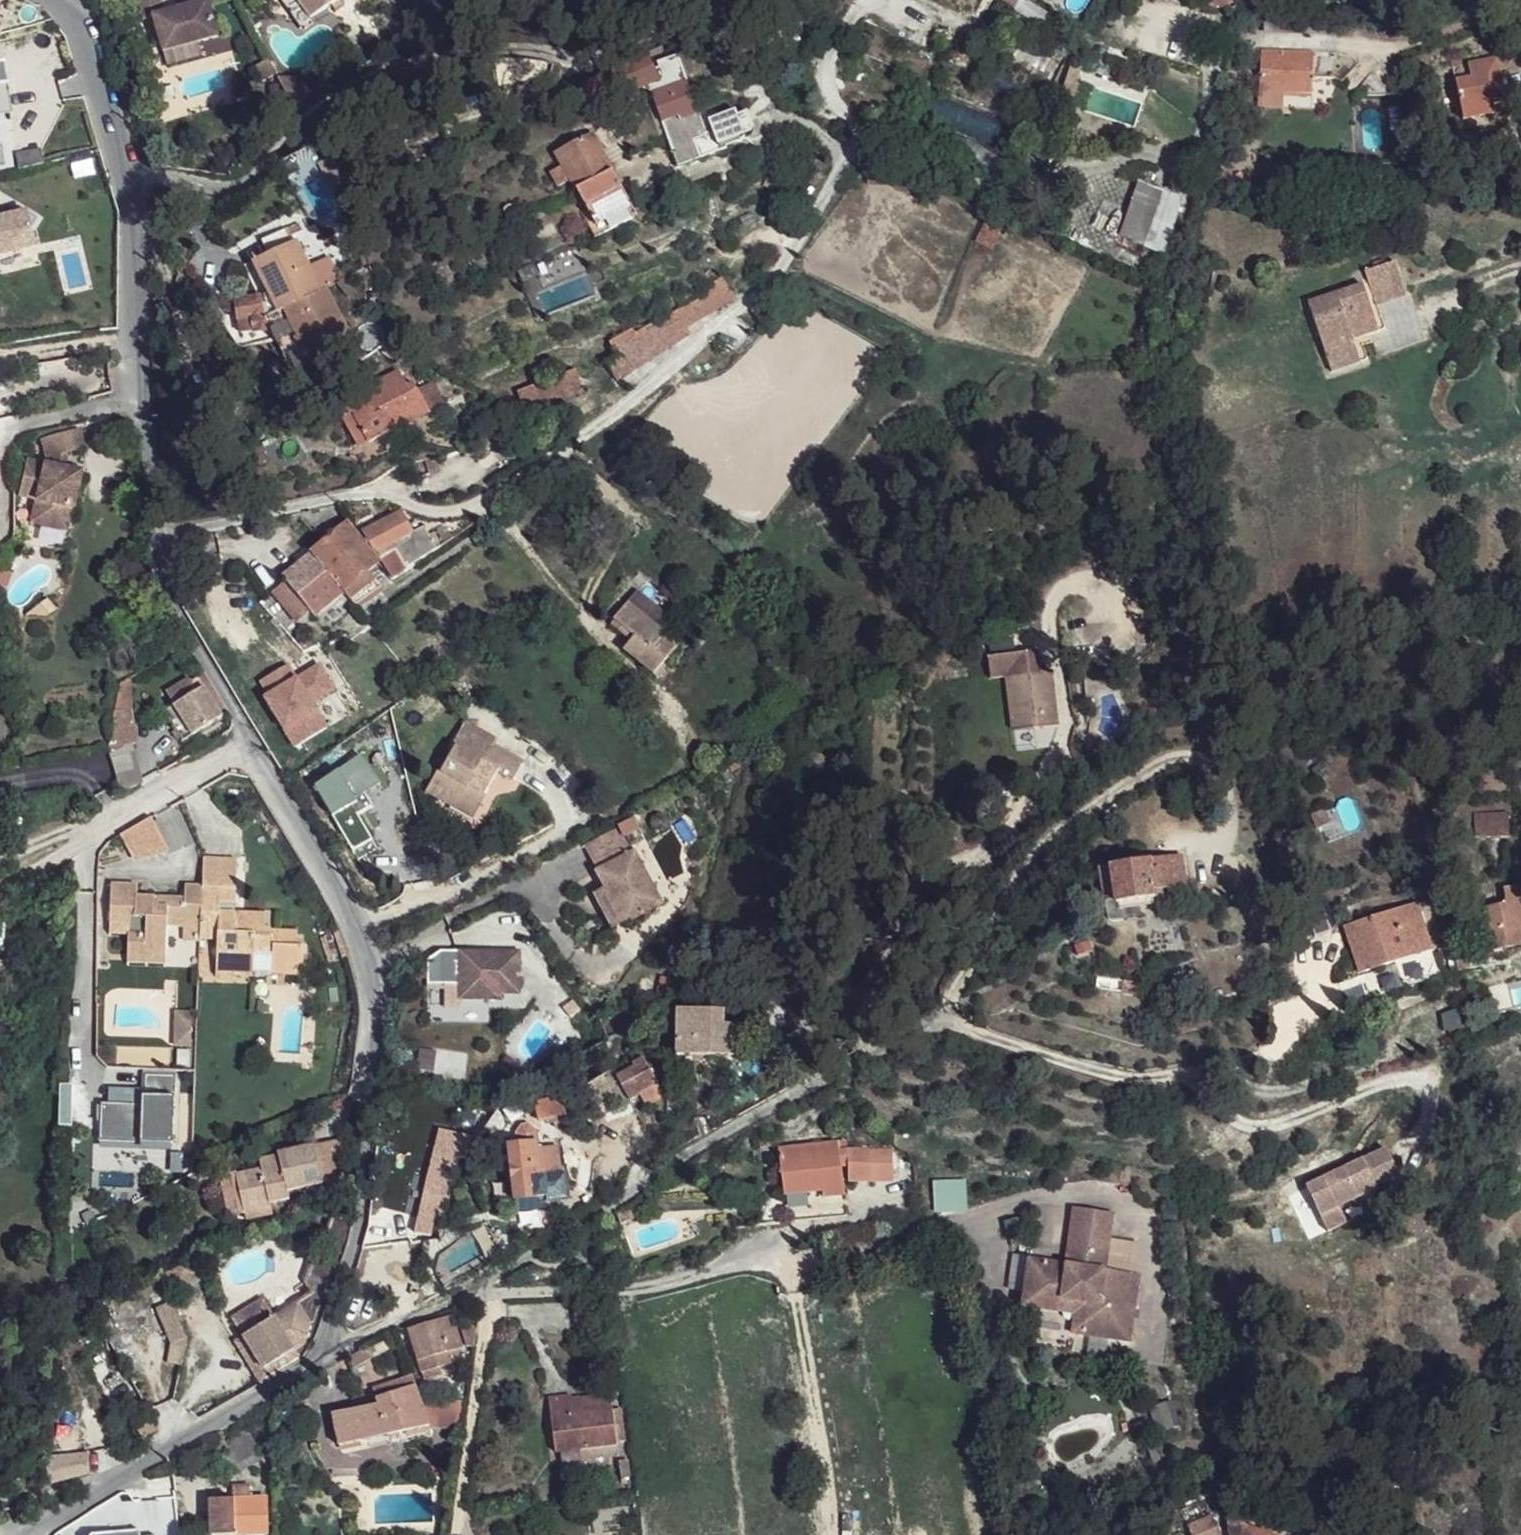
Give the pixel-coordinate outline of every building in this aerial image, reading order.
[(136,21),(154,17),(163,51),(218,36),(208,1),(165,13),(162,0),(130,0),(136,21)] [(298,30),(304,26),(286,0),(279,0),(277,1),(298,30)] [(340,0),(286,0),(304,26),(340,0)] [(1014,9),(1019,0),(999,0),(1014,9)] [(1236,4),(1237,0),(1204,0),(1203,5),(1235,10),(1236,4)] [(786,34),(790,41),(795,39),(800,36),(796,28),(786,34)] [(790,41),(786,34),(779,39),(783,46),(790,41)] [(821,52),(807,44),(801,55),(814,63),(821,52)] [(1015,63),(1050,81),(1059,63),(1025,45),(1015,63)] [(1335,53),(1261,50),(1260,91),(1284,92),(1312,94),(1313,76),(1334,77),(1335,53)] [(595,76),(608,104),(649,86),(663,126),(659,127),(660,131),(664,129),(673,152),(680,149),(685,165),(727,151),(727,148),(741,143),(746,139),(736,112),(715,120),(714,113),(699,116),(686,82),(678,85),(671,68),(657,73),(647,54),(595,76)] [(1467,65),(1468,70),(1497,64),(1496,59),(1467,65)] [(1072,64),(1067,77),(1077,81),(1081,68),(1072,64)] [(1453,72),(1462,120),(1494,114),(1492,106),(1504,104),(1497,64),(1468,70),(1453,72)] [(274,71),(264,77),(270,90),(282,84),(274,71)] [(1059,102),(1071,106),(1079,82),(1077,81),(1067,77),(1059,102)] [(1284,92),(1260,91),(1259,106),(1283,107),(1284,92)] [(591,132),(555,152),(563,167),(552,173),(559,187),(571,181),(587,210),(582,213),(597,240),(611,233),(639,218),(591,132)] [(335,161),(325,166),(333,181),(331,183),(335,189),(340,185),(335,161)] [(1120,239),(1165,254),(1185,198),(1140,183),(1120,239)] [(522,217),(520,209),(518,207),(513,205),(509,208),(507,212),(510,221),(522,217)] [(268,254),(254,261),(270,292),(258,295),(236,299),(242,331),(271,330),(269,316),(285,308),(312,365),(355,343),(327,287),(340,280),(328,257),(309,266),(296,240),(293,242),(287,228),(262,240),(268,254)] [(244,265),(258,295),(270,292),(254,261),(253,260),(244,265)] [(1395,262),(1365,272),(1377,305),(1407,295),(1395,262)] [(708,294),(717,309),(734,297),(729,287),(722,276),(706,288),(708,294)] [(1309,303),(1327,357),(1355,348),(1352,339),(1350,333),(1376,324),(1363,285),(1309,303)] [(686,326),(717,309),(708,294),(678,310),(686,326)] [(271,330),(275,337),(285,356),(289,354),(298,372),(312,365),(285,308),(269,316),(271,330)] [(635,334),(644,350),(686,326),(678,310),(635,334)] [(1376,324),(1350,333),(1352,339),(1378,331),(1376,324)] [(644,350),(635,334),(634,329),(611,341),(618,355),(630,376),(642,369),(649,361),(644,350)] [(275,337),(246,346),(247,352),(271,345),(276,356),(285,356),(275,337)] [(1355,348),(1327,357),(1331,372),(1359,362),(1355,348)] [(630,376),(618,355),(606,361),(618,383),(630,376)] [(577,371),(517,387),(524,413),(584,397),(577,371)] [(372,449),(431,416),(419,395),(415,387),(408,391),(399,375),(338,409),(346,423),(355,418),(372,449)] [(432,388),(419,395),(431,416),(444,409),(432,388)] [(355,418),(346,423),(363,454),(372,449),(355,418)] [(79,429),(40,439),(45,458),(52,456),(67,452),(84,448),(79,429)] [(52,456),(51,465),(65,468),(67,452),(52,456)] [(26,459),(20,486),(37,490),(34,499),(44,502),(38,524),(66,531),(79,471),(65,468),(51,465),(26,459)] [(37,490),(20,486),(18,496),(34,499),(37,490)] [(44,502),(34,499),(29,523),(38,524),(44,502)] [(365,533),(381,560),(394,553),(404,547),(401,541),(412,534),(401,513),(365,533)] [(435,550),(464,532),(459,521),(434,521),(424,527),(435,550)] [(344,593),(355,606),(379,589),(381,592),(383,590),(369,572),(379,563),(375,556),(359,537),(348,524),(324,543),(283,577),(287,583),(274,594),(300,626),(344,593)] [(435,550),(424,527),(412,534),(401,541),(404,547),(394,553),(381,560),(392,578),(406,570),(435,550)] [(616,619),(637,637),(632,642),(626,650),(655,674),(663,665),(677,649),(661,636),(666,631),(673,622),(638,593),(616,619)] [(637,637),(616,619),(611,625),(632,642),(637,637)] [(661,636),(677,649),(681,643),(666,631),(661,636)] [(991,679),(1004,677),(1011,732),(1054,727),(1045,651),(989,659),(991,679)] [(663,665),(655,674),(659,678),(667,668),(663,665)] [(229,714),(205,673),(196,678),(222,719),(229,714)] [(165,713),(183,743),(222,719),(196,678),(191,681),(188,677),(164,693),(174,708),(165,713)] [(114,684),(110,729),(130,723),(126,709),(128,709),(126,678),(114,684)] [(463,728),(494,746),(499,738),(467,721),(463,728)] [(110,729),(109,748),(131,741),(135,741),(130,723),(110,729)] [(459,797),(481,809),(491,790),(484,786),(487,780),(494,784),(501,772),(515,780),(524,763),(494,746),(463,728),(453,745),(456,746),(446,764),(443,762),(431,784),(458,799),(459,797)] [(121,790),(143,784),(131,741),(109,748),(109,749),(121,790)] [(458,799),(431,784),(426,793),(474,819),(481,809),(459,797),(458,799)] [(1310,817),(1318,830),(1331,823),(1323,809),(1310,817)] [(1476,816),(1475,839),(1509,840),(1509,824),(1503,824),(1502,817),(1476,816)] [(155,817),(124,834),(134,856),(171,847),(155,817)] [(584,849),(596,872),(635,851),(623,828),(584,849)] [(635,851),(596,872),(605,888),(623,922),(662,901),(635,851)] [(1111,868),(1117,907),(1156,899),(1156,898),(1163,897),(1162,891),(1187,886),(1185,876),(1182,856),(1111,868)] [(139,886),(119,885),(118,900),(112,900),(110,923),(130,924),(130,917),(146,918),(145,934),(129,934),(128,954),(167,956),(168,926),(169,920),(185,920),(185,927),(201,928),(201,934),(219,934),(218,941),(216,970),(240,972),(242,953),(254,954),(254,950),(269,951),(271,930),(265,929),(265,915),(234,914),(233,919),(220,919),(221,904),(235,904),(238,861),(205,858),(203,887),(186,886),(185,899),(138,896),(139,886)] [(605,888),(595,894),(613,927),(623,922),(605,888)] [(1520,947),(1520,934),(1520,932),(1520,889),(1507,891),(1510,906),(1485,911),(1492,952),(1520,947)] [(1348,927),(1362,972),(1399,961),(1398,954),(1431,944),(1419,905),(1348,927)] [(1310,911),(1318,937),(1333,932),(1326,906),(1310,911)] [(274,946),(273,974),(303,975),(304,947),(296,947),(297,931),(280,931),(280,946),(274,946)] [(1398,954),(1399,961),(1433,950),(1431,944),(1398,954)] [(428,961),(428,984),(459,984),(459,1000),(486,1000),(486,995),(504,995),(521,994),(521,951),(499,951),(500,957),(486,958),(486,952),(442,952),(428,961)] [(216,978),(252,980),(254,954),(242,953),(240,972),(216,970),(216,978)] [(167,956),(128,954),(128,962),(166,964),(167,956)] [(790,996),(780,1000),(784,1016),(791,1014),(790,996)] [(752,1028),(765,1024),(762,1006),(750,1011),(752,1028)] [(191,1011),(176,1011),(175,1047),(190,1048),(191,1011)] [(722,1012),(678,1011),(676,1056),(721,1058),(721,1027),(722,1012)] [(721,1058),(746,1059),(747,1029),(721,1027),(721,1058)] [(633,1068),(618,1077),(623,1085),(632,1080),(646,1105),(662,1096),(644,1064),(634,1070),(633,1068)] [(174,1153),(173,1077),(143,1078),(144,1089),(99,1090),(100,1153),(149,1152),(149,1154),(174,1153)] [(336,1140),(311,1146),(320,1182),(326,1181),(344,1176),(336,1140)] [(780,1150),(783,1186),(810,1182),(810,1178),(822,1177),(823,1190),(824,1197),(845,1195),(843,1167),(848,1166),(848,1150),(841,1151),(840,1142),(780,1150)] [(536,1144),(508,1148),(515,1201),(568,1194),(566,1174),(560,1175),(557,1147),(537,1149),(536,1144)] [(263,1169),(237,1174),(247,1211),(271,1206),(270,1203),(288,1198),(286,1191),(320,1182),(311,1146),(278,1154),(279,1156),(281,1164),(263,1169)] [(871,1155),(873,1179),(894,1177),(893,1149),(870,1150),(871,1155)] [(1306,1185),(1328,1232),(1345,1224),(1338,1207),(1376,1190),(1375,1188),(1399,1176),(1387,1149),(1306,1185)] [(849,1179),(873,1179),(871,1155),(870,1150),(848,1150),(848,1166),(849,1179)] [(434,1154),(419,1212),(444,1218),(458,1160),(434,1154)] [(279,1156),(261,1161),(263,1169),(281,1164),(279,1156)] [(230,1215),(247,1211),(237,1174),(221,1178),(230,1215)] [(344,1176),(326,1181),(329,1193),(348,1188),(344,1176)] [(783,1186),(785,1195),(823,1190),(822,1177),(810,1178),(810,1182),(783,1186)] [(271,1206),(247,1211),(249,1220),(272,1214),(271,1206)] [(1141,1339),(1146,1272),(1112,1269),(1117,1212),(1077,1209),(1073,1252),(1083,1253),(1082,1267),(1035,1263),(1032,1298),(1097,1303),(1095,1336),(1141,1339)] [(1082,1267),(1083,1253),(1073,1252),(1072,1266),(1082,1267)] [(1014,1261),(1012,1292),(1025,1292),(1027,1262),(1014,1261)] [(269,1379),(270,1380),(299,1360),(294,1352),(307,1343),(311,1319),(315,1318),(322,1295),(315,1293),(300,1303),(274,1319),(244,1338),(269,1379)] [(1095,1336),(1097,1303),(1032,1298),(1031,1310),(1084,1315),(1082,1335),(1095,1336)] [(232,1318),(244,1338),(274,1319),(263,1300),(232,1318)] [(155,1310),(170,1346),(186,1339),(171,1303),(155,1310)] [(450,1317),(441,1320),(409,1329),(418,1360),(423,1373),(439,1368),(454,1364),(450,1351),(458,1348),(460,1347),(455,1331),(450,1317)] [(476,1328),(463,1327),(466,1345),(474,1346),(476,1328)] [(269,1379),(244,1338),(235,1343),(260,1384),(269,1379)] [(353,1368),(351,1369),(355,1381),(367,1377),(363,1363),(375,1357),(369,1346),(353,1355),(356,1364),(352,1365),(353,1368)] [(458,1348),(450,1351),(454,1364),(462,1361),(458,1348)] [(353,1355),(347,1358),(353,1368),(352,1365),(356,1364),(353,1355)] [(439,1368),(423,1373),(424,1380),(442,1375),(439,1368)] [(376,1398),(414,1386),(412,1377),(373,1391),(376,1398)] [(330,1414),(337,1447),(366,1441),(401,1433),(401,1437),(403,1442),(432,1436),(430,1430),(421,1403),(414,1386),(376,1398),(377,1404),(330,1414)] [(579,1415),(611,1411),(609,1394),(568,1400),(569,1408),(578,1407),(579,1415)] [(567,1396),(546,1399),(554,1454),(558,1453),(578,1450),(617,1445),(617,1444),(624,1443),(620,1410),(612,1412),(612,1410),(611,1411),(579,1415),(578,1407),(569,1408),(568,1400),(567,1396)] [(458,1403),(421,1403),(430,1430),(455,1428),(458,1403)] [(151,1423),(138,1431),(144,1440),(157,1432),(151,1423)] [(230,1478),(262,1459),(245,1428),(213,1447),(230,1478)] [(578,1450),(558,1453),(560,1468),(580,1465),(578,1450)] [(88,1454),(44,1456),(46,1482),(89,1480),(88,1454)] [(630,1477),(627,1461),(619,1462),(622,1479),(630,1477)] [(266,1499),(249,1499),(249,1485),(232,1486),(232,1500),(233,1534),(262,1534),(265,1534),(266,1499)] [(219,1500),(211,1501),(212,1534),(219,1534),(219,1500)] [(232,1500),(219,1500),(219,1534),(233,1534),(232,1500)] [(1212,1517),(1189,1528),(1192,1534),(1219,1534),(1212,1517)] [(1227,1520),(1230,1534),(1266,1534),(1227,1520)] [(443,1525),(434,1524),(433,1534),(442,1534),(443,1525)]
